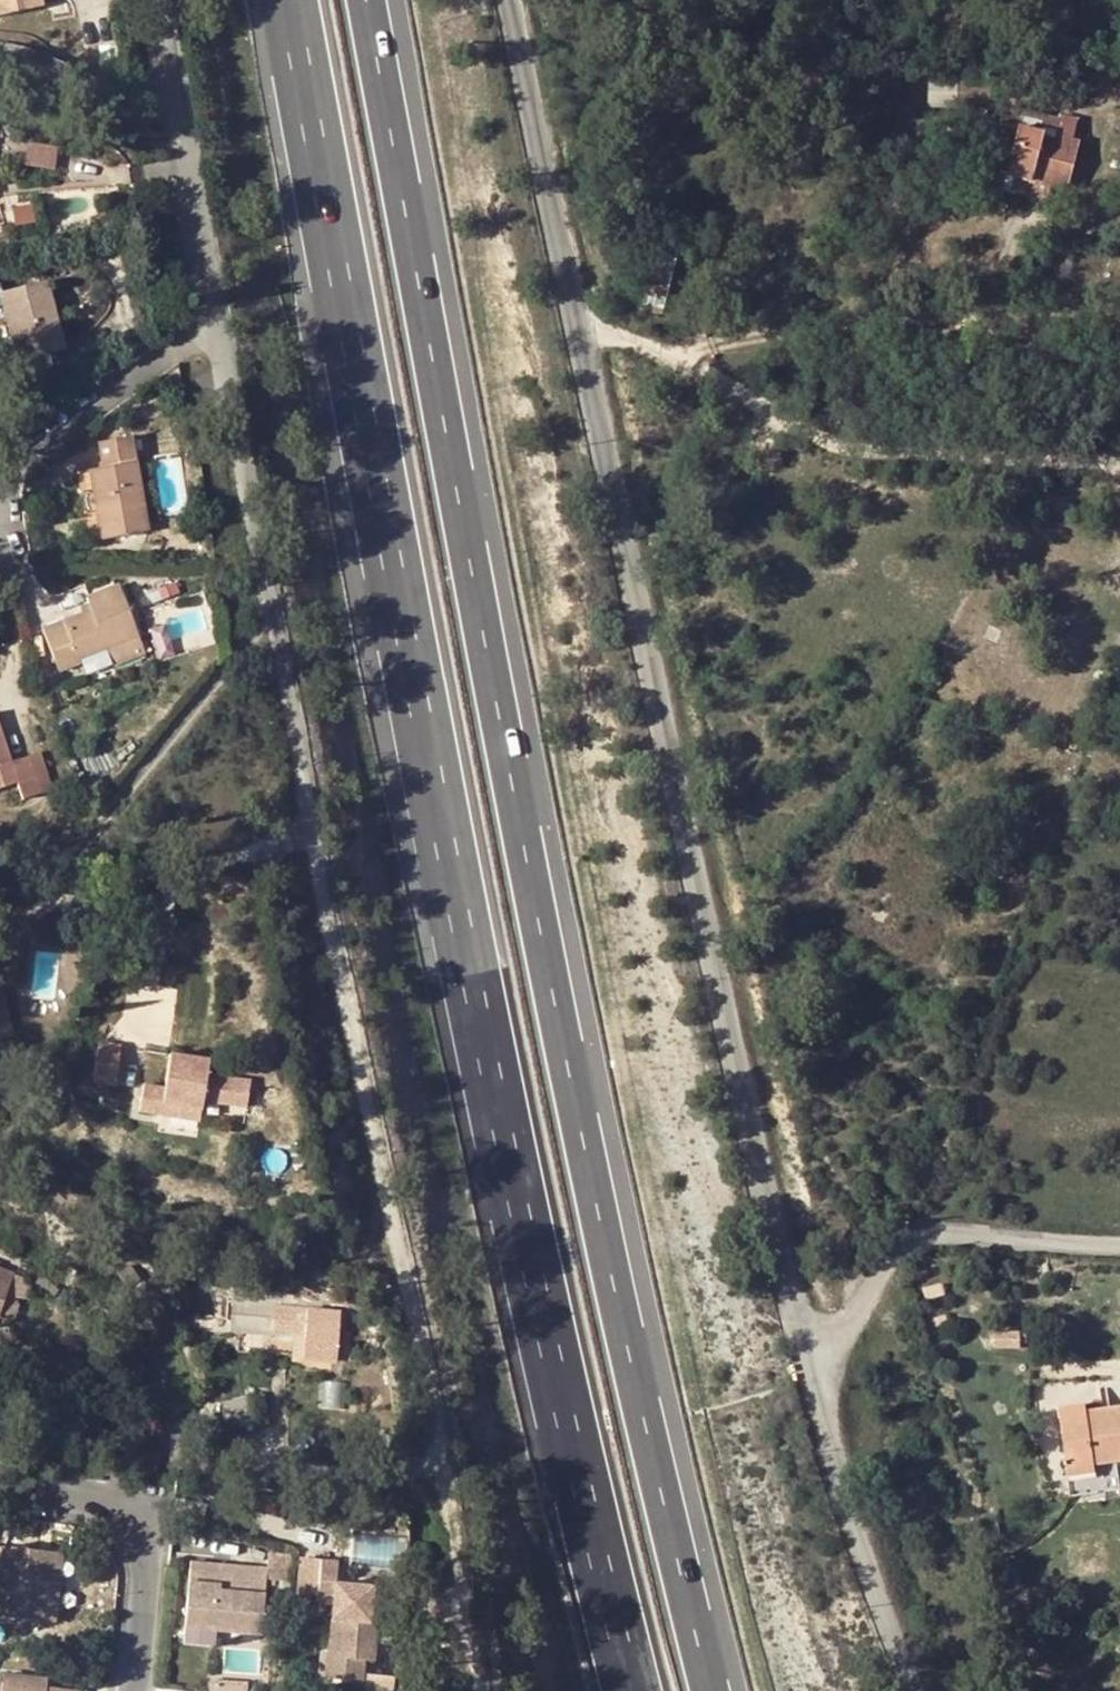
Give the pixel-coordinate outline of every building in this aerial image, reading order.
[(43,6),(42,0),(0,0),(0,15),(43,6)] [(1020,126),(1007,175),(1050,186),(1067,190),(1079,139),(1072,137),(1054,133),(1057,117),(1004,105),(1000,121),(1020,126)] [(1077,116),(1059,112),(1057,117),(1054,133),(1072,137),(1077,116)] [(125,138),(134,143),(142,130),(132,125),(125,138)] [(1050,186),(1007,175),(1004,190),(1046,201),(1050,186)] [(644,291),(668,295),(677,255),(655,251),(644,291)] [(40,355),(63,349),(45,282),(0,293),(0,306),(2,305),(14,347),(21,346),(36,343),(40,355)] [(668,295),(644,291),(640,307),(663,314),(668,295)] [(21,346),(24,360),(40,355),(36,343),(21,346)] [(90,471),(104,539),(148,531),(130,437),(98,442),(103,469),(90,471)] [(192,516),(193,525),(201,524),(200,514),(192,516)] [(119,584),(88,596),(90,602),(93,609),(82,613),(43,628),(60,671),(81,663),(80,659),(107,649),(140,636),(119,584)] [(93,609),(90,602),(79,606),(82,613),(93,609)] [(107,649),(114,664),(146,653),(140,636),(107,649)] [(23,800),(43,793),(29,755),(12,761),(0,728),(0,787),(17,781),(23,800)] [(29,755),(43,793),(53,790),(40,751),(29,755)] [(12,1036),(0,988),(0,1039),(12,1036)] [(100,1043),(104,1083),(129,1081),(126,1041),(100,1043)] [(170,1054),(163,1104),(201,1110),(207,1060),(170,1054)] [(208,1100),(244,1108),(248,1082),(214,1075),(208,1100)] [(135,1194),(147,1197),(149,1189),(137,1187),(135,1194)] [(11,1266),(0,1263),(0,1303),(11,1266)] [(277,1308),(276,1306),(277,1303),(240,1300),(240,1305),(277,1308)] [(277,1308),(240,1305),(240,1326),(276,1328),(277,1308)] [(276,1306),(277,1308),(276,1328),(276,1333),(307,1337),(308,1361),(337,1363),(338,1358),(350,1360),(350,1346),(340,1344),(338,1312),(276,1306)] [(149,1318),(152,1330),(164,1327),(162,1315),(149,1318)] [(276,1328),(240,1326),(240,1333),(276,1336),(276,1333),(276,1328)] [(254,1396),(228,1398),(229,1422),(256,1421),(254,1396)] [(1111,1408),(1109,1401),(1058,1407),(1067,1466),(1094,1463),(1117,1460),(1119,1460),(1119,1407),(1111,1408)] [(1067,1466),(1071,1494),(1119,1487),(1119,1477),(1117,1460),(1094,1463),(1067,1466)] [(60,1582),(63,1553),(4,1546),(0,1583),(0,1614),(55,1621),(60,1582)] [(68,1583),(72,1553),(63,1553),(60,1582),(68,1583)] [(298,1596),(318,1597),(320,1556),(300,1555),(298,1596)] [(369,1617),(370,1601),(371,1582),(336,1580),(337,1558),(320,1556),(318,1597),(334,1599),(329,1675),(364,1677),(366,1656),(376,1657),(378,1639),(379,1617),(369,1617)] [(267,1567),(193,1561),(189,1626),(262,1632),(267,1567)] [(369,1617),(379,1617),(380,1602),(370,1601),(369,1617)] [(379,1617),(378,1639),(387,1640),(389,1619),(379,1617)] [(2,1683),(45,1689),(46,1680),(3,1675),(2,1683)]
